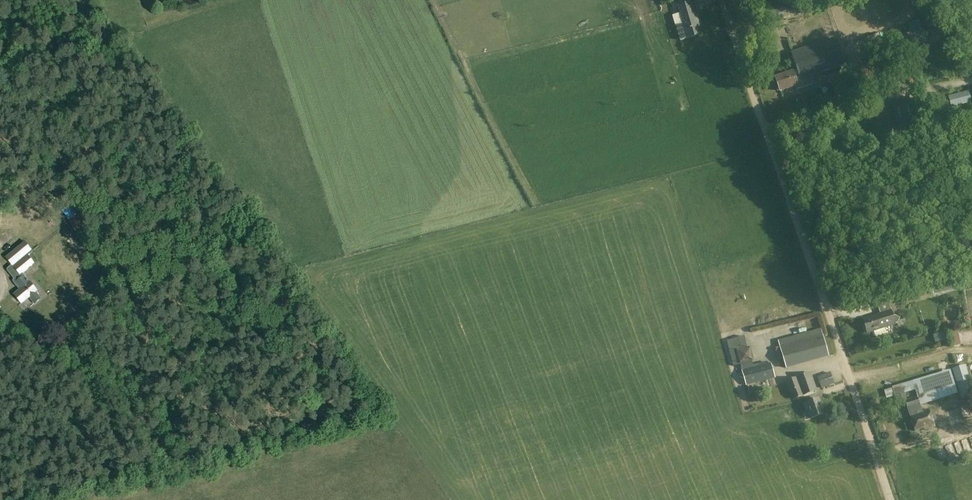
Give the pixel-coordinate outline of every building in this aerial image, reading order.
[(693,2),(679,6),(689,38),(700,34),(696,23),(699,22),(693,2)] [(908,25),(911,33),(913,41),(915,46),(926,42),(920,22),(919,22),(908,25)] [(846,65),(836,38),(792,53),(798,71),(776,78),(781,91),(796,86),(794,79),(800,77),(801,80),(846,65)] [(971,103),(968,92),(949,97),(951,108),(971,103)] [(917,98),(894,105),(899,123),(923,116),(917,98)] [(73,219),(68,222),(75,232),(80,228),(73,219)] [(0,246),(0,255),(1,255),(14,242),(9,237),(0,246)] [(8,252),(3,256),(11,265),(6,270),(14,279),(12,281),(19,290),(14,294),(21,303),(29,297),(35,303),(48,293),(42,286),(44,285),(37,276),(33,280),(26,271),(35,263),(22,247),(11,256),(8,252)] [(958,278),(935,283),(937,292),(960,286),(958,278)] [(901,289),(875,297),(878,306),(903,298),(901,289)] [(885,327),(880,313),(863,320),(868,333),(885,327)] [(740,368),(752,365),(745,333),(727,337),(733,365),(739,364),(740,368)] [(786,368),(829,356),(823,335),(780,347),(786,368)] [(746,386),(775,378),(771,363),(742,371),(746,386)] [(961,399),(971,395),(971,385),(966,365),(952,369),(961,399)] [(906,405),(907,409),(920,406),(958,394),(950,370),(892,387),(895,396),(897,396),(900,407),(906,405)] [(835,383),(830,372),(817,377),(822,388),(835,383)] [(787,382),(793,399),(816,391),(810,374),(787,382)] [(811,418),(825,414),(819,399),(803,404),(806,412),(808,411),(811,418)] [(945,410),(964,404),(962,399),(944,405),(945,410)] [(835,400),(826,405),(830,411),(838,405),(835,400)] [(967,404),(945,410),(948,422),(970,417),(967,404)] [(915,432),(922,429),(923,431),(935,427),(929,410),(919,413),(919,415),(910,417),(915,432)] [(956,445),(971,442),(971,428),(954,432),(956,445)]
